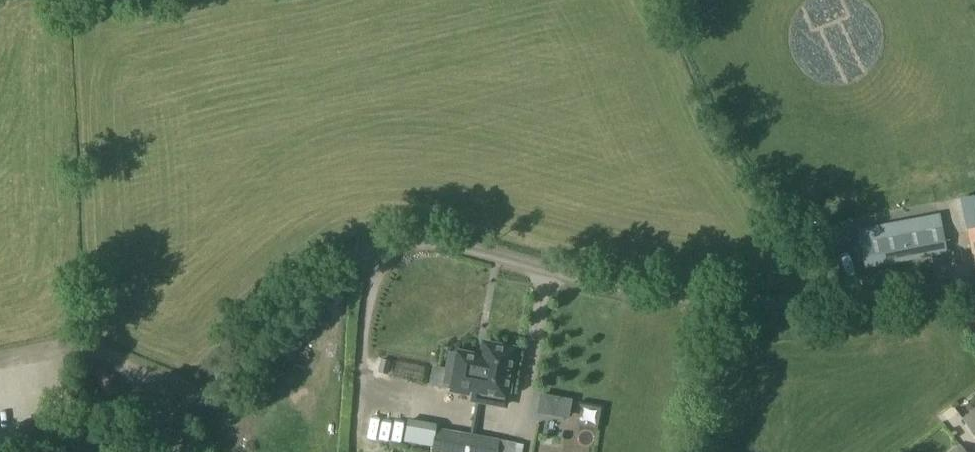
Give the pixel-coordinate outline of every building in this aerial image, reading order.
[(966,230),(974,269),(974,228),(966,230)] [(864,266),(943,252),(940,230),(860,245),(864,266)] [(478,344),(476,358),(453,355),(448,386),(471,390),(501,396),(509,349),(478,344)] [(962,419),(974,437),(974,409),(962,419)] [(431,451),(514,451),(516,442),(435,428),(431,451)] [(68,436),(70,451),(103,451),(100,432),(68,436)] [(432,445),(407,438),(402,451),(430,451),(432,445)]
